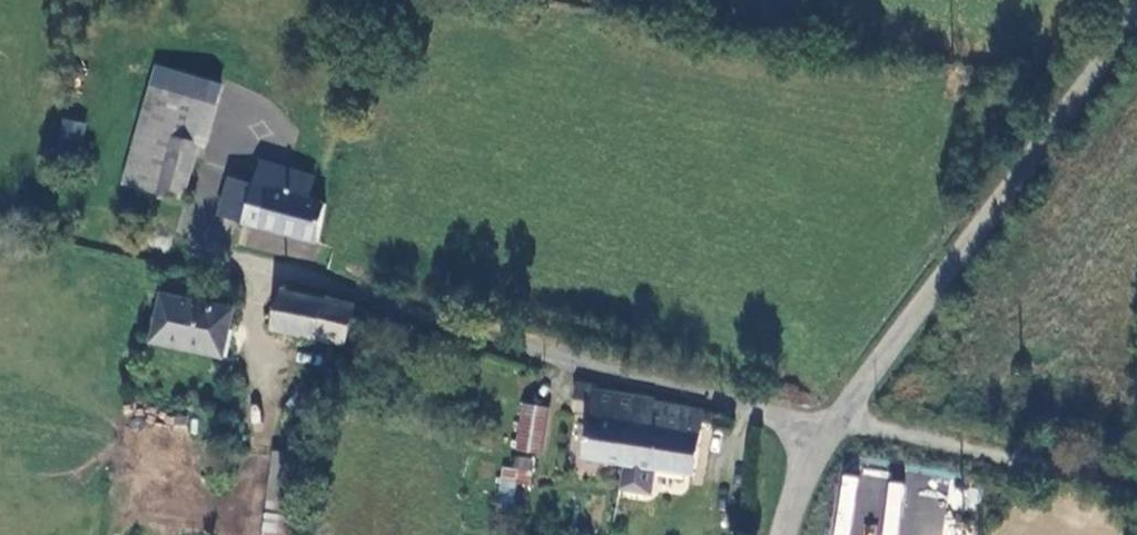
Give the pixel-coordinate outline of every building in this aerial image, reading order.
[(220,103),(191,95),(189,104),(151,94),(142,126),(179,136),(201,142),(210,145),(220,103)] [(81,141),(85,122),(62,118),(59,137),(81,141)] [(179,136),(142,126),(128,181),(164,191),(179,136)] [(187,196),(201,142),(179,136),(164,191),(187,196)] [(322,243),(332,207),(311,201),(316,178),(264,164),(257,189),(249,218),(248,224),(322,243)] [(249,218),(257,189),(232,183),(225,212),(249,218)] [(244,247),(282,254),(286,237),(247,230),(244,247)] [(275,330),(327,343),(352,349),(361,310),(338,304),(337,306),(284,294),(275,330)] [(160,296),(155,322),(231,335),(235,313),(160,296)] [(231,335),(155,322),(152,341),(227,359),(231,335)] [(590,388),(578,385),(574,404),(586,406),(577,458),(616,465),(622,427),(647,431),(651,406),(644,403),(590,393),(590,388)] [(510,442),(537,446),(544,403),(517,398),(510,442)] [(689,478),(700,417),(651,406),(647,431),(622,427),(616,465),(689,478)] [(283,462),(276,461),(266,534),(298,534),(306,466),(283,462)]
